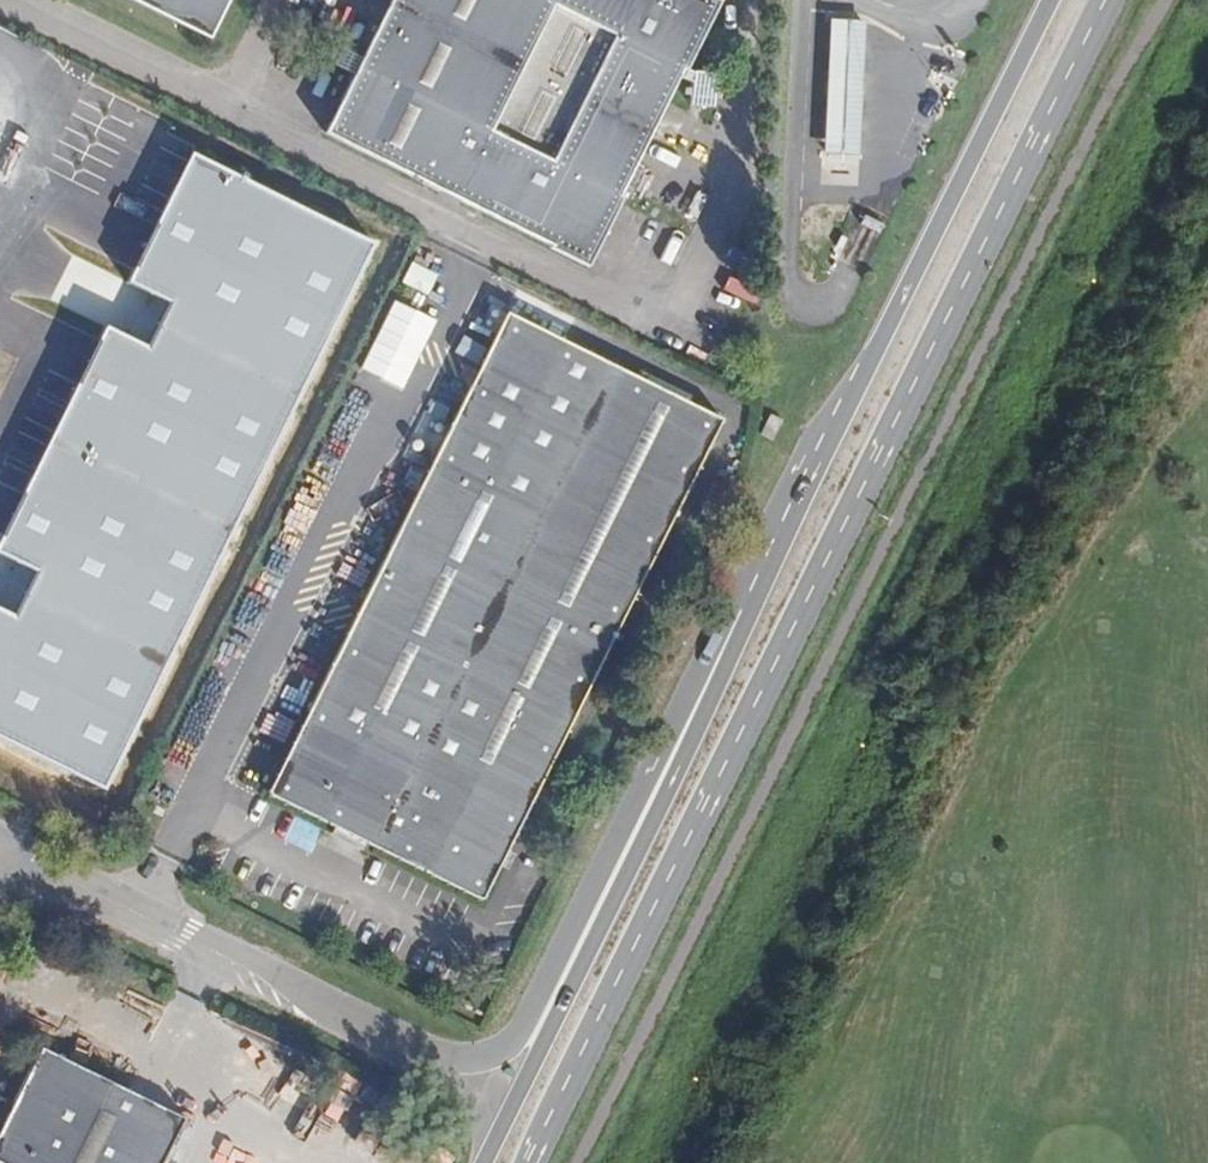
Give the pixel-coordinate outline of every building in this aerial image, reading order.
[(211,41),(231,0),(128,0),(211,41)] [(581,262),(583,258),(589,261),(680,80),(684,72),(716,9),(710,6),(712,1),(710,0),(554,0),(623,35),(557,171),(420,102),(472,0),(394,0),(364,59),(343,49),(335,66),(356,76),(327,135),(442,193),(448,182),(469,192),(463,203),(581,262)] [(684,72),(680,80),(691,86),(692,81),(692,75),(684,72)] [(692,75),(692,81),(692,86),(690,108),(715,109),(718,73),(692,72),(692,75)] [(191,155),(134,269),(128,283),(169,303),(147,347),(104,325),(97,339),(0,535),(0,552),(42,573),(20,618),(0,608),(0,733),(105,784),(372,244),(191,155)] [(448,182),(442,193),(463,203),(469,192),(448,182)] [(402,391),(433,320),(389,301),(358,372),(402,391)] [(724,421),(509,314),(270,795),(485,902),(724,421)] [(186,1118),(43,1047),(17,1099),(3,1126),(0,1133),(0,1162),(2,1162),(164,1162),(186,1118)] [(17,1099),(7,1094),(0,1108),(0,1125),(3,1126),(17,1099)] [(237,1162),(269,1162),(240,1153),(237,1162)]
